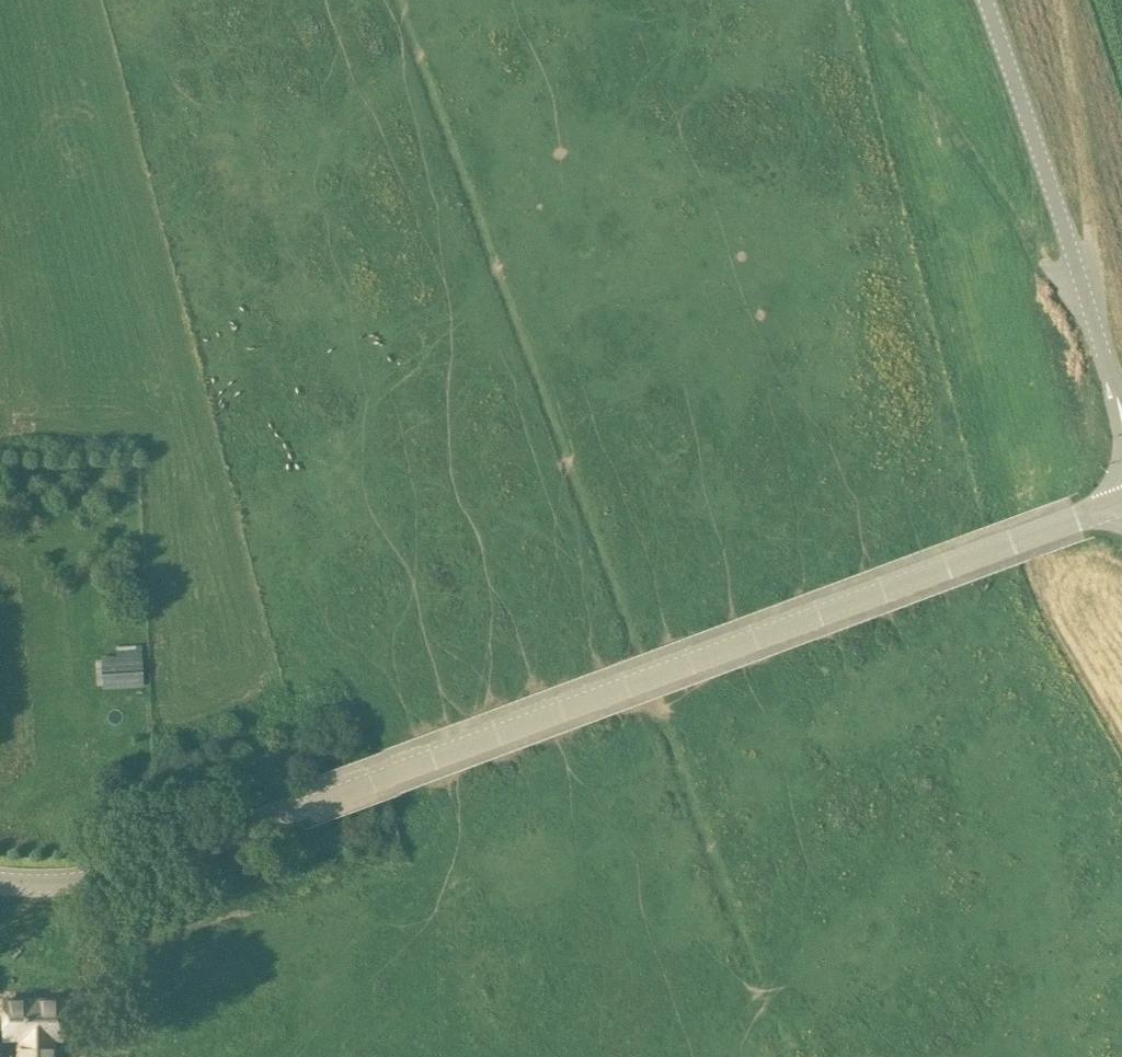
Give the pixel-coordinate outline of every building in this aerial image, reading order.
[(119,659),(121,686),(141,685),(139,658),(138,658),(119,659)] [(59,1001),(2,1000),(2,1039),(18,1039),(18,1056),(51,1056),(51,1039),(59,1039),(59,1001)]
